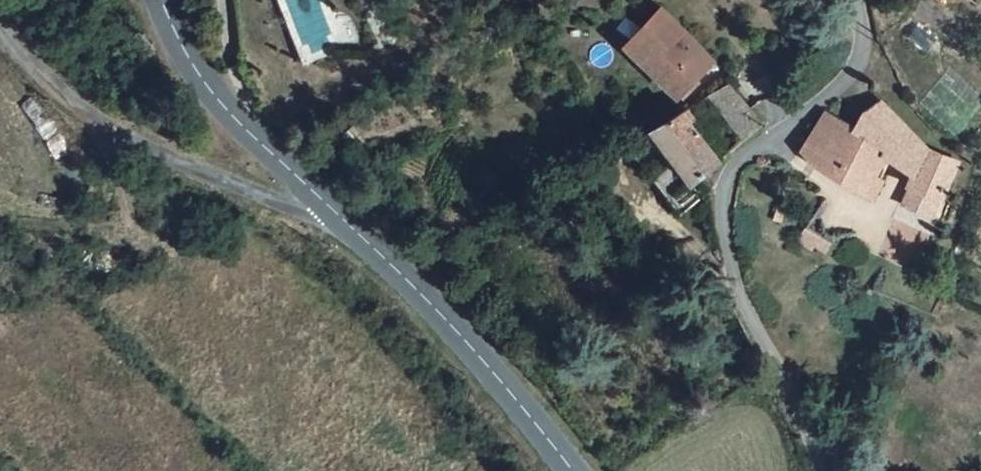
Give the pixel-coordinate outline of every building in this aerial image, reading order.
[(666,9),(632,41),(683,96),(693,86),(689,81),(697,74),(713,59),(666,9)] [(697,74),(689,81),(693,86),(701,79),(697,74)] [(729,79),(707,92),(745,136),(763,118),(729,79)] [(824,168),(881,196),(896,166),(915,175),(911,187),(945,202),(960,163),(945,155),(918,137),(906,123),(879,98),(870,116),(848,109),(824,168)] [(729,153),(684,102),(620,137),(683,208),(709,184),(702,177),(729,153)]
